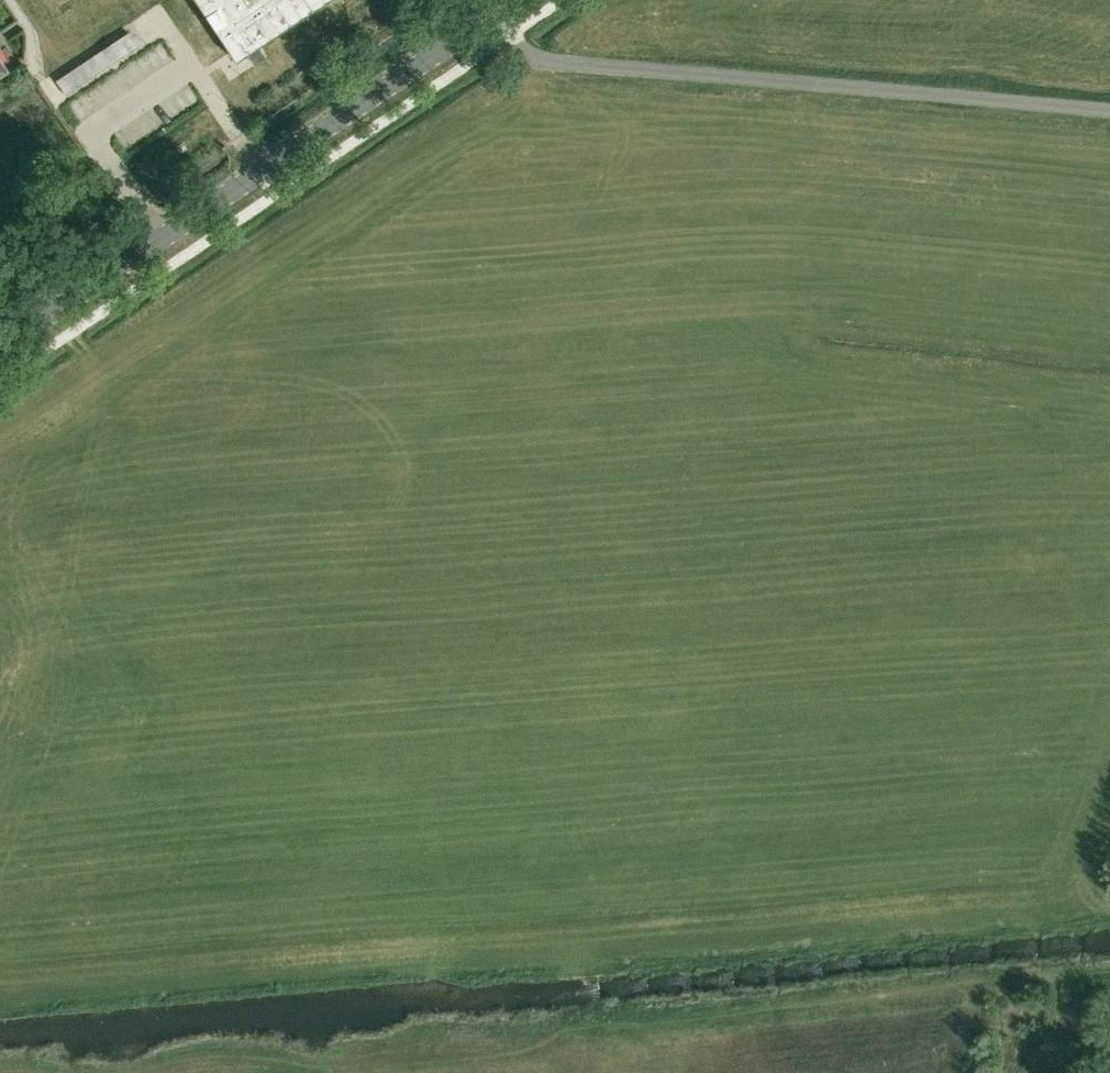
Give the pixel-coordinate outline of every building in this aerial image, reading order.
[(230,48),(219,55),(234,77),(263,58),(256,47),(327,0),(199,0),(230,48)] [(70,101),(83,118),(113,95),(100,78),(70,101)]
